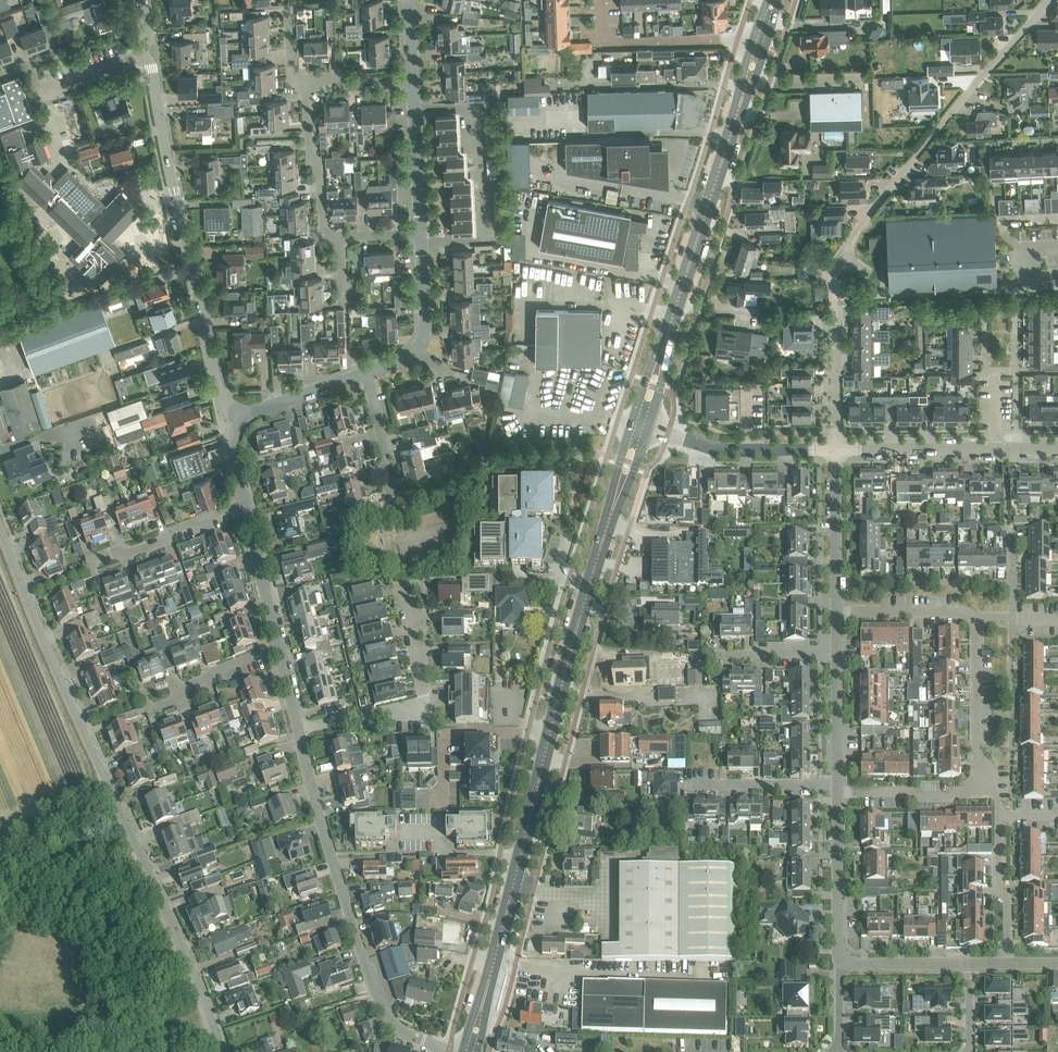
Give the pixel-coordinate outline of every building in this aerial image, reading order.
[(4,10),(10,7),(7,0),(0,0),(4,10)] [(100,31),(113,27),(111,22),(113,22),(109,8),(110,8),(107,0),(106,0),(83,8),(80,0),(79,0),(54,9),(59,23),(61,30),(70,27),(67,19),(83,14),(87,22),(96,19),(98,27),(99,27),(100,31)] [(172,16),(172,23),(184,23),(184,14),(191,14),(191,0),(171,0),(172,16)] [(352,2),(359,1),(359,7),(355,7),(356,13),(364,13),(364,12),(383,12),(383,0),(352,0),(352,2)] [(440,5),(464,10),(463,16),(479,18),(480,18),(481,11),(470,10),(471,0),(442,0),(440,5)] [(509,8),(517,10),(520,2),(513,0),(511,0),(509,8)] [(634,9),(633,0),(621,0),(622,10),(634,9)] [(634,9),(646,9),(645,0),(633,0),(634,9)] [(658,8),(657,0),(645,0),(646,9),(658,8)] [(658,8),(670,7),(669,0),(657,0),(658,8)] [(702,13),(727,12),(726,0),(696,0),(696,1),(701,0),(702,13)] [(830,18),(839,18),(839,13),(845,13),(845,6),(862,6),(862,0),(821,0),(821,13),(830,12),(830,13),(830,18)] [(26,15),(33,13),(31,6),(24,9),(26,15)] [(569,18),(569,6),(545,7),(545,19),(569,18)] [(36,9),(42,25),(48,22),(42,7),(36,9)] [(245,11),(230,12),(230,19),(245,18),(245,11)] [(520,12),(513,11),(512,18),(520,19),(520,12)] [(985,11),(969,11),(969,13),(963,13),(964,22),(969,22),(974,22),(975,32),(981,32),(1003,31),(1002,16),(985,17),(985,11)] [(364,13),(356,13),(356,19),(364,19),(364,25),(384,24),(383,12),(364,12),(364,13)] [(702,25),(697,25),(697,32),(711,32),(723,31),(723,25),(727,25),(727,12),(702,13),(702,25)] [(241,22),(241,30),(249,29),(269,28),(269,26),(270,25),(270,20),(269,19),(268,19),(268,16),(248,17),(248,22),(241,22)] [(478,25),(479,18),(463,16),(463,23),(478,25)] [(14,17),(7,20),(13,35),(19,33),(14,17)] [(545,19),(546,31),(570,30),(569,18),(545,19)] [(7,38),(13,35),(7,20),(1,22),(7,38)] [(1056,30),(1038,30),(1038,46),(1057,46),(1057,21),(1056,21),(1056,30)] [(465,29),(458,29),(458,23),(439,24),(439,36),(465,35),(465,29)] [(864,32),(877,39),(884,27),(875,23),(873,27),(869,24),(864,32)] [(305,24),(297,24),(298,47),(304,47),(305,60),(317,60),(316,40),(316,34),(311,34),(311,37),(305,37),(305,24)] [(670,25),(663,25),(664,28),(661,28),(661,35),(670,35),(670,25)] [(623,37),(634,37),(633,26),(622,26),(623,37)] [(31,31),(38,49),(49,45),(43,27),(31,31)] [(249,29),(241,30),(242,42),(249,41),(269,40),(269,28),(249,29)] [(802,50),(811,50),(812,54),(826,54),(826,49),(828,49),(828,41),(849,40),(849,29),(819,30),(820,34),(811,35),(811,36),(802,36),(802,50)] [(570,42),(570,30),(546,31),(546,42),(570,42)] [(26,53),(38,49),(31,31),(20,35),(26,53)] [(187,41),(173,42),(174,61),(200,60),(199,41),(207,40),(207,31),(187,32),(187,41)] [(520,32),(510,33),(511,51),(521,51),(520,32)] [(316,40),(317,60),(329,59),(328,39),(322,40),(321,33),(316,34),(316,40)] [(470,34),(465,35),(439,36),(436,36),(437,48),(450,48),(450,51),(467,50),(467,53),(482,52),(483,52),(483,45),(471,46),(470,34)] [(365,37),(366,49),(389,48),(389,36),(365,37)] [(71,37),(64,39),(67,48),(74,46),(71,37)] [(951,37),(941,38),(942,48),(951,48),(951,59),(961,58),(961,61),(970,60),(970,58),(980,58),(979,40),(968,40),(968,42),(961,42),(961,41),(952,41),(951,37)] [(0,42),(0,54),(3,62),(14,57),(8,40),(0,42)] [(243,53),(232,54),(232,61),(247,60),(254,60),(254,53),(270,52),(269,40),(249,41),(242,42),(243,53)] [(589,44),(581,44),(581,53),(590,52),(589,44)] [(371,66),(377,66),(388,65),(388,60),(390,60),(389,48),(366,49),(366,62),(367,64),(369,66),(371,66)] [(674,50),(652,50),(637,51),(637,58),(652,58),(674,58),(674,50)] [(676,68),(685,68),(685,72),(708,71),(707,56),(676,57),(677,66),(676,66),(676,68)] [(247,60),(232,61),(233,67),(248,67),(250,67),(250,78),(255,78),(276,77),(275,65),(255,66),(254,60),(247,60)] [(465,60),(445,61),(445,73),(465,72),(465,60)] [(636,65),(612,65),(612,64),(599,64),(599,76),(612,75),(612,84),(636,84),(636,82),(655,81),(654,69),(636,70),(636,65)] [(940,66),(941,75),(953,74),(953,65),(940,66)] [(676,78),(677,83),(708,81),(708,71),(685,72),(685,68),(676,68),(665,69),(665,78),(676,78)] [(465,72),(445,73),(446,85),(466,84),(465,72)] [(1027,74),(1027,77),(1006,78),(1006,98),(1014,98),(1014,107),(1028,106),(1027,83),(1041,82),(1040,79),(1048,79),(1048,72),(1040,72),(1040,74),(1027,74)] [(179,96),(197,96),(197,76),(179,77),(179,96)] [(13,125),(33,117),(19,77),(2,83),(4,89),(0,90),(0,129),(13,125)] [(249,90),(238,90),(238,97),(241,97),(249,97),(260,96),(263,96),(265,96),(264,90),(276,89),(276,77),(255,78),(256,84),(252,84),(249,87),(249,90)] [(537,77),(524,77),(525,94),(538,94),(537,77)] [(893,87),(905,87),(905,78),(893,78),(893,87)] [(913,88),(909,88),(911,109),(939,108),(939,87),(930,88),(930,78),(913,79),(913,88)] [(466,84),(446,85),(446,97),(467,96),(466,84)] [(1057,100),(1057,86),(1049,87),(1049,101),(1057,100)] [(100,105),(101,108),(106,121),(106,123),(130,114),(124,97),(119,99),(115,87),(99,92),(103,104),(100,105)] [(676,126),(676,125),(686,126),(689,126),(694,125),(698,121),(702,117),(703,112),(703,107),(702,102),(700,98),(695,94),(690,92),(679,91),(679,90),(588,92),(589,128),(676,126)] [(90,91),(80,95),(82,100),(82,101),(92,97),(91,93),(90,91)] [(862,91),(810,93),(811,128),(863,127),(862,91)] [(201,105),(223,104),(222,93),(200,94),(201,105)] [(519,113),(539,113),(539,95),(518,95),(519,113)] [(249,97),(241,97),(241,102),(250,102),(250,104),(262,103),(262,115),(268,115),(288,113),(288,101),(265,102),(265,96),(263,96),(260,96),(249,97)] [(319,113),(319,118),(320,132),(320,138),(321,145),(321,147),(327,147),(326,131),(338,131),(338,122),(337,102),(334,102),(334,100),(327,101),(327,103),(324,103),(325,113),(319,113)] [(350,115),(349,102),(337,102),(338,122),(338,131),(350,130),(350,140),(357,139),(357,128),(356,114),(350,115)] [(386,104),(374,105),(375,125),(375,131),(394,130),(393,113),(387,113),(386,104)] [(1050,104),(1030,105),(1030,115),(1050,115),(1050,104)] [(215,116),(225,116),(225,105),(208,106),(208,113),(215,113),(215,116)] [(356,114),(357,128),(357,139),(357,144),(364,143),(363,130),(367,130),(369,128),(369,125),(375,125),(374,105),(362,105),(362,114),(356,114)] [(991,111),(980,111),(980,119),(976,119),(977,121),(966,121),(967,134),(976,134),(976,135),(991,135),(990,125),(997,124),(997,112),(991,111)] [(264,126),(251,127),(251,134),(267,133),(278,133),(277,126),(289,126),(288,113),(268,115),(269,121),(264,121),(264,126)] [(211,116),(187,117),(188,134),(202,133),(203,143),(212,142),(212,133),(212,129),(215,129),(214,119),(212,119),(211,116)] [(457,129),(457,116),(437,117),(437,130),(440,130),(457,129)] [(1024,131),(1026,133),(1032,133),(1034,130),(1034,126),(1032,124),(1026,124),(1023,127),(1024,131)] [(82,272),(97,287),(121,262),(119,260),(125,253),(112,240),(140,211),(120,192),(106,207),(67,169),(57,180),(48,171),(45,175),(34,164),(33,162),(48,156),(42,139),(26,144),(20,128),(1,135),(7,151),(6,152),(17,181),(40,203),(48,210),(47,211),(81,244),(69,257),(83,270),(82,272)] [(440,130),(441,142),(441,143),(458,142),(457,129),(440,130)] [(783,150),(780,150),(781,165),(797,165),(797,150),(806,150),(806,133),(796,134),(796,131),(783,131),(783,150)] [(87,139),(78,142),(80,148),(89,144),(87,139)] [(662,149),(649,149),(649,139),(650,139),(566,141),(566,171),(571,171),(571,170),(581,169),(581,173),(587,174),(587,172),(594,172),(595,175),(601,176),(601,174),(608,174),(608,178),(624,180),(624,179),(623,173),(635,173),(636,177),(663,176),(662,149)] [(459,155),(458,142),(441,143),(441,142),(438,143),(439,156),(447,156),(459,155)] [(529,142),(508,142),(509,190),(531,190),(529,142)] [(957,149),(957,143),(946,143),(947,150),(938,150),(938,162),(934,162),(933,163),(931,163),(930,164),(930,165),(929,167),(929,168),(929,170),(930,171),(931,172),(932,173),(933,173),(935,173),(947,173),(946,164),(965,163),(964,149),(957,149)] [(275,152),(275,151),(272,151),(271,144),(256,145),(256,152),(268,152),(269,165),(295,163),(295,151),(275,152)] [(112,159),(114,166),(134,161),(133,159),(134,158),(133,153),(131,153),(130,146),(124,148),(123,145),(115,147),(116,150),(103,154),(105,161),(112,159)] [(80,161),(101,155),(98,146),(77,152),(80,161)] [(869,170),(869,159),(869,154),(867,154),(867,150),(847,150),(847,173),(853,173),(853,170),(869,170)] [(1029,153),(1030,177),(1043,177),(1043,172),(1042,152),(1029,153)] [(1056,171),(1055,152),(1042,152),(1043,172),(1056,172),(1056,171)] [(1016,154),(1017,178),(1030,177),(1029,153),(1016,154)] [(448,169),(465,167),(464,154),(459,155),(447,156),(448,168),(448,169)] [(991,179),(1005,178),(1004,174),(1003,154),(990,155),(991,179)] [(1004,174),(1005,178),(1017,178),(1016,154),(1003,154),(1004,174)] [(326,157),(326,159),(326,167),(344,166),(343,157),(326,157)] [(202,160),(202,167),(195,167),(196,189),(215,188),(214,173),(219,173),(218,159),(202,160)] [(296,175),(295,163),(269,165),(269,169),(275,169),(276,176),(296,175)] [(813,165),(814,176),(833,175),(833,164),(813,165)] [(465,181),(465,180),(465,167),(448,169),(448,168),(445,168),(445,182),(454,182),(454,181),(465,181)] [(379,184),(379,189),(381,211),(393,210),(392,195),(397,195),(396,173),(390,174),(390,183),(379,184)] [(268,188),(258,189),(259,196),(273,195),(274,195),(281,195),(281,188),(296,187),(296,175),(276,176),(276,182),(274,182),(268,188)] [(368,175),(361,175),(362,188),(367,188),(368,212),(381,211),(379,189),(379,184),(368,184),(368,175)] [(916,179),(917,187),(908,187),(909,202),(935,200),(934,187),(945,186),(945,178),(916,179)] [(454,194),(471,194),(471,180),(465,180),(465,181),(454,181),(454,182),(454,194)] [(763,180),(762,187),(743,186),(742,200),(763,201),(763,192),(781,193),(781,181),(763,180)] [(807,180),(805,187),(814,189),(815,181),(807,180)] [(842,191),(842,201),(866,200),(865,187),(859,187),(859,180),(841,181),(841,191),(842,191)] [(344,187),(345,195),(346,217),(358,217),(357,195),(352,195),(352,186),(344,187)] [(328,207),(333,207),(334,218),(346,217),(345,195),(339,196),(339,189),(327,190),(328,207)] [(274,195),(273,195),(274,207),(287,206),(287,215),(306,214),(306,212),(308,212),(309,211),(309,207),(307,206),(306,206),(306,201),(296,201),(296,194),(293,194),(281,195),(274,195)] [(455,208),(472,207),(471,194),(454,194),(451,194),(452,208),(455,208)] [(792,203),(804,204),(804,195),(792,195),(792,203)] [(1051,197),(1045,197),(1045,212),(1051,212),(1057,212),(1057,208),(1057,197),(1051,197)] [(1013,214),(1013,213),(1020,213),(1020,204),(1012,205),(1012,199),(1005,199),(1006,214),(1013,214)] [(626,269),(639,269),(639,230),(646,230),(647,221),(624,217),(625,214),(548,200),(539,248),(626,263),(626,269)] [(252,206),(242,207),(242,211),(243,227),(263,226),(262,206),(255,206),(252,206)] [(230,228),(229,207),(205,208),(206,229),(230,228)] [(456,221),(473,220),(472,207),(455,208),(456,220),(456,221)] [(769,212),(746,213),(747,227),(765,226),(764,218),(770,218),(770,216),(773,216),(773,220),(778,219),(778,218),(785,218),(786,230),(795,230),(794,210),(785,210),(784,208),(769,209),(769,212)] [(818,216),(818,232),(840,232),(840,220),(846,220),(846,209),(821,209),(821,216),(818,216)] [(280,223),(281,236),(295,235),(295,228),(307,227),(306,214),(287,215),(287,223),(280,223)] [(869,251),(888,250),(890,287),(997,282),(993,215),(887,220),(887,236),(868,237),(869,251)] [(453,220),(453,234),(473,233),(473,220),(456,221),(456,220),(453,220)] [(10,245),(18,229),(7,224),(0,238),(0,240),(10,245)] [(780,234),(771,234),(759,235),(760,242),(781,242),(780,234)] [(292,249),(293,255),(314,254),(314,241),(299,242),(299,235),(295,235),(281,236),(281,245),(285,245),(285,249),(292,249)] [(742,242),(738,254),(752,258),(754,252),(758,253),(760,248),(742,242)] [(246,246),(247,258),(263,257),(263,245),(246,246)] [(793,255),(789,251),(784,255),(788,259),(793,255)] [(370,264),(361,265),(362,277),(364,277),(365,292),(371,292),(371,281),(374,281),(377,274),(383,274),(381,252),(369,253),(370,264)] [(381,252),(383,274),(395,273),(394,252),(381,252)] [(453,253),(453,265),(473,264),(473,252),(453,253)] [(230,280),(231,285),(239,284),(239,269),(244,269),(243,253),(224,254),(224,263),(217,263),(217,281),(230,280)] [(286,266),(282,266),(283,275),(291,275),(298,274),(302,274),(302,267),(315,267),(314,254),(293,255),(293,261),(285,262),(286,266)] [(734,271),(746,275),(747,271),(748,271),(750,265),(755,266),(757,260),(752,258),(738,254),(734,267),(735,267),(734,271)] [(474,276),(473,264),(453,265),(454,277),(474,276)] [(750,271),(750,279),(762,279),(762,271),(750,271)] [(291,275),(283,275),(274,275),(274,283),(288,282),(289,286),(294,286),(301,287),(301,293),(323,292),(322,279),(302,280),(302,274),(298,274),(291,275)] [(403,295),(402,275),(394,276),(395,295),(403,295)] [(474,288),(474,276),(454,277),(454,289),(474,288)] [(728,282),(727,296),(731,296),(731,300),(743,301),(744,291),(757,292),(758,292),(770,293),(770,281),(757,280),(745,280),(745,283),(728,282)] [(140,293),(135,297),(139,309),(147,307),(146,302),(169,294),(167,289),(165,283),(142,291),(142,292),(140,293)] [(100,296),(99,296),(104,311),(105,311),(108,309),(109,313),(110,312),(129,306),(128,303),(123,288),(122,288),(100,296)] [(226,318),(243,317),(243,325),(256,325),(256,312),(255,312),(255,300),(238,301),(238,291),(229,291),(230,301),(225,301),(226,318)] [(323,292),(301,293),(295,293),(295,305),(323,304),(323,292)] [(470,301),(451,302),(451,314),(471,313),(480,313),(480,302),(489,301),(488,294),(478,295),(473,295),(473,301),(470,301)] [(98,298),(16,327),(17,330),(33,373),(115,343),(98,298)] [(1023,339),(1024,346),(1028,346),(1028,355),(1024,355),(1024,363),(1028,363),(1028,369),(1057,369),(1057,362),(1053,362),(1053,303),(1028,303),(1028,308),(1023,308),(1023,322),(1028,322),(1028,332),(1023,332),(1023,339)] [(139,309),(134,311),(137,319),(145,316),(152,321),(154,327),(155,330),(161,328),(160,325),(167,322),(166,320),(175,318),(171,306),(164,309),(155,312),(152,305),(147,307),(139,309)] [(853,319),(852,319),(852,330),(853,330),(853,329),(874,329),(874,317),(889,317),(889,306),(853,306),(853,319)] [(366,308),(365,308),(366,315),(375,314),(376,326),(397,325),(397,312),(395,312),(381,313),(380,307),(366,308)] [(536,310),(536,364),(601,365),(601,311),(536,310)] [(471,313),(451,314),(452,326),(474,325),(474,332),(476,332),(490,331),(496,331),(495,326),(490,326),(489,324),(481,324),(480,313),(471,313)] [(327,336),(327,343),(328,362),(340,361),(340,355),(346,354),(346,337),(345,321),(344,315),(337,315),(337,322),(339,342),(333,342),(333,335),(327,336)] [(786,341),(789,341),(791,348),(798,348),(813,345),(813,324),(813,323),(783,323),(783,324),(786,324),(786,341)] [(972,323),(952,323),(952,335),(972,335),(972,323)] [(381,344),(381,338),(398,337),(397,325),(376,326),(376,338),(363,339),(363,345),(381,344)] [(852,353),(853,353),(853,352),(874,352),(880,352),(880,340),(889,340),(889,329),(874,329),(853,329),(853,330),(853,342),(852,342),(852,353)] [(922,329),(914,329),(915,352),(923,352),(922,329)] [(474,338),(453,339),(453,351),(473,350),(479,350),(482,350),(481,338),(490,338),(490,334),(496,333),(496,331),(490,331),(476,332),(474,332),(474,338)] [(719,331),(716,354),(734,356),(734,355),(748,357),(748,354),(758,355),(758,361),(764,362),(767,335),(751,333),(736,331),(736,333),(719,331)] [(155,339),(160,353),(180,346),(176,332),(163,336),(164,337),(155,339)] [(234,350),(233,350),(233,365),(252,364),(251,346),(265,346),(265,334),(251,335),(250,332),(233,332),(234,350)] [(952,347),(972,347),(972,335),(952,335),(952,347)] [(316,363),(328,362),(327,343),(327,336),(321,336),(322,343),(315,343),(316,363)] [(303,359),(310,359),(309,339),(301,339),(302,341),(290,341),(291,349),(292,368),(304,368),(303,359)] [(150,349),(147,341),(114,352),(116,361),(117,360),(120,368),(125,366),(123,358),(150,349)] [(278,349),(279,351),(275,351),(275,361),(277,362),(279,362),(279,369),(292,368),(290,341),(284,342),(285,349),(278,349)] [(952,347),(952,359),(972,359),(972,347),(952,347)] [(473,350),(453,351),(454,363),(473,362),(473,355),(479,355),(479,350),(473,350)] [(852,365),(852,376),(874,376),(874,364),(889,363),(889,352),(880,352),(874,352),(853,352),(853,353),(854,365),(852,365)] [(972,371),(972,359),(952,359),(952,371),(972,371)] [(174,361),(173,360),(144,370),(148,384),(163,379),(166,390),(179,386),(177,380),(190,376),(185,361),(174,365),(172,361),(174,361)] [(915,371),(923,372),(923,361),(915,361),(915,371)] [(789,385),(812,385),(812,380),(814,380),(814,367),(781,367),(781,375),(789,375),(789,385)] [(474,368),(472,374),(488,378),(489,371),(474,368)] [(489,371),(488,378),(500,381),(502,374),(489,371)] [(523,408),(529,375),(519,373),(506,371),(500,403),(523,408)] [(471,381),(486,385),(488,378),(472,374),(471,381)] [(958,375),(958,384),(972,384),(972,375),(958,375)] [(500,381),(488,378),(486,385),(485,387),(498,390),(500,381)] [(25,380),(0,389),(16,438),(41,430),(25,380)] [(431,384),(420,387),(424,406),(426,412),(432,410),(431,404),(436,403),(431,384)] [(412,387),(412,389),(408,390),(413,409),(424,406),(420,387),(418,387),(418,386),(417,385),(413,386),(412,387)] [(458,388),(463,407),(482,402),(478,388),(471,390),(470,385),(458,388)] [(814,385),(812,385),(789,385),(777,385),(777,391),(781,391),(781,393),(789,393),(789,403),(789,404),(812,403),(812,398),(814,398),(814,385)] [(718,422),(741,422),(741,387),(695,386),(695,398),(693,399),(691,400),(690,402),(690,404),(690,406),(691,407),(693,408),(695,409),(695,411),(706,411),(706,415),(718,415),(718,422)] [(443,404),(447,420),(465,415),(463,407),(458,388),(446,391),(449,402),(443,404)] [(52,425),(40,389),(31,392),(43,428),(52,425)] [(163,397),(167,410),(190,402),(186,390),(163,397)] [(397,393),(398,398),(394,399),(397,413),(407,410),(409,416),(414,414),(413,409),(408,390),(397,393)] [(1029,414),(1029,421),(1041,421),(1041,393),(1023,393),(1023,412),(1029,412),(1029,414)] [(1041,421),(1053,421),(1053,401),(1047,401),(1047,398),(1045,393),(1041,393),(1041,421)] [(861,395),(861,398),(861,421),(873,421),(873,402),(866,402),(866,395),(861,395)] [(885,419),(891,418),(891,395),(873,395),(873,402),(873,421),(885,421),(885,419)] [(909,395),(891,395),(891,418),(897,419),(897,421),(909,421),(909,409),(909,395)] [(927,418),(927,399),(927,395),(909,395),(909,409),(909,421),(921,421),(921,418),(927,418)] [(933,421),(946,421),(946,395),(934,395),(934,399),(927,399),(927,418),(933,418),(933,421)] [(957,395),(946,395),(946,421),(957,421),(957,395)] [(961,395),(957,395),(957,421),(970,421),(970,415),(970,413),(972,413),(973,404),(970,404),(970,402),(963,402),(963,397),(961,395)] [(107,410),(113,428),(147,416),(141,398),(107,410)] [(856,400),(856,402),(849,402),(849,405),(845,405),(846,413),(848,413),(848,415),(849,415),(849,421),(861,421),(861,398),(858,398),(856,400)] [(814,403),(812,403),(789,404),(789,403),(781,403),(781,411),(789,411),(789,421),(792,421),(792,422),(812,422),(812,416),(814,416),(814,403)] [(179,407),(170,410),(170,412),(165,413),(171,433),(185,429),(184,423),(201,417),(197,406),(180,411),(179,407)] [(7,432),(5,425),(9,423),(7,418),(3,419),(0,409),(0,434),(7,432)] [(329,422),(328,423),(330,429),(336,427),(355,423),(352,411),(346,412),(345,409),(337,410),(338,414),(337,414),(336,411),(327,413),(329,422)] [(167,422),(163,413),(141,420),(144,429),(154,425),(154,426),(167,422)] [(300,431),(301,436),(309,434),(305,418),(298,420),(300,431)] [(256,437),(260,454),(281,449),(279,443),(286,441),(292,439),(294,449),(304,447),(301,436),(300,431),(292,433),(289,422),(274,426),(275,432),(256,437)] [(329,429),(332,440),(357,434),(355,423),(336,427),(330,429),(329,429)] [(145,433),(141,424),(118,433),(121,442),(145,433)] [(412,435),(419,434),(430,431),(429,424),(402,431),(403,438),(412,435)] [(200,441),(196,430),(184,434),(185,436),(176,439),(179,447),(200,441)] [(430,431),(419,434),(412,435),(414,442),(421,440),(427,439),(432,437),(430,431)] [(432,437),(427,439),(421,440),(422,446),(420,447),(401,452),(404,464),(423,459),(423,458),(428,457),(426,446),(438,443),(436,436),(432,437)] [(314,444),(316,451),(332,447),(330,440),(314,444)] [(17,456),(4,461),(13,483),(34,475),(37,481),(51,475),(45,459),(32,464),(27,451),(33,449),(31,443),(14,449),(17,456)] [(172,455),(180,476),(210,465),(208,457),(212,456),(210,450),(206,452),(203,445),(172,455)] [(332,447),(316,451),(318,458),(333,454),(332,447)] [(354,448),(335,453),(338,465),(357,460),(360,459),(361,459),(361,458),(360,459),(358,451),(357,450),(354,449),(354,448)] [(103,451),(110,471),(115,470),(108,449),(103,451)] [(158,456),(161,463),(167,461),(165,454),(158,456)] [(265,484),(267,484),(270,497),(272,497),(273,501),(286,498),(285,493),(286,493),(282,476),(292,474),(291,473),(309,468),(306,457),(289,461),(275,464),(277,473),(263,477),(265,484)] [(339,470),(341,476),(360,472),(360,470),(361,469),(362,466),(360,459),(357,460),(338,465),(331,466),(333,472),(339,470)] [(423,459),(404,464),(407,475),(417,473),(419,479),(429,476),(445,473),(443,465),(426,470),(423,459)] [(127,477),(124,469),(112,473),(115,481),(127,477)] [(746,478),(746,492),(753,492),(753,497),(765,497),(765,474),(762,474),(762,472),(758,472),(758,474),(753,474),(753,478),(746,478)] [(191,477),(195,488),(189,490),(189,489),(182,491),(184,498),(191,496),(216,488),(212,476),(204,479),(202,473),(191,477)] [(927,476),(927,493),(933,493),(933,496),(946,496),(945,473),(933,473),(933,476),(927,476)] [(964,504),(964,493),(964,476),(958,476),(958,473),(945,473),(946,496),(946,500),(956,500),(956,504),(964,504)] [(1054,473),(1054,476),(1048,476),(1048,493),(1048,501),(1052,501),(1055,498),(1055,496),(1057,496),(1057,473),(1054,473)] [(667,483),(665,483),(665,485),(665,490),(665,492),(667,492),(667,498),(682,498),(687,498),(689,498),(688,500),(697,500),(697,490),(689,490),(682,490),(682,476),(682,474),(667,474),(667,483)] [(715,497),(727,497),(727,474),(715,474),(715,478),(708,478),(708,492),(715,492),(715,497)] [(739,474),(727,474),(727,497),(739,497),(739,498),(746,498),(746,492),(746,478),(739,478),(739,474)] [(777,474),(765,474),(765,497),(777,497),(777,491),(784,491),(784,478),(784,474),(777,474)] [(787,485),(787,489),(787,505),(799,505),(799,498),(808,498),(808,474),(794,474),(794,484),(787,485)] [(873,499),(872,493),(872,474),(860,474),(860,480),(859,480),(859,482),(858,482),(857,490),(860,490),(860,493),(868,493),(868,497),(869,499),(873,499)] [(873,499),(873,493),(891,493),(891,476),(885,476),(885,474),(872,474),(872,493),(873,499)] [(338,476),(323,480),(324,487),(340,483),(338,476)] [(897,499),(909,499),(909,476),(891,476),(891,493),(897,493),(897,499)] [(909,476),(909,499),(909,504),(910,504),(912,505),(921,505),(924,502),(927,502),(927,493),(927,476),(909,476)] [(983,504),(983,499),(982,499),(982,476),(964,476),(964,493),(970,493),(970,499),(970,505),(983,504)] [(982,476),(982,499),(983,499),(989,499),(989,505),(1001,505),(1001,476),(982,476)] [(1011,476),(1011,493),(1011,502),(1018,502),(1018,499),(1029,499),(1029,476),(1011,476)] [(1029,499),(1030,499),(1040,499),(1040,498),(1042,498),(1042,501),(1048,501),(1048,493),(1048,476),(1029,476),(1029,499)] [(501,482),(499,482),(499,490),(499,518),(505,518),(505,528),(493,528),(490,528),(489,528),(483,528),(481,528),(481,537),(481,556),(481,565),(483,565),(506,564),(506,561),(511,561),(511,564),(512,564),(513,564),(527,564),(528,564),(532,564),(541,564),(541,562),(541,556),(541,537),(541,528),(538,528),(528,528),(528,521),(536,521),(536,520),(536,518),(550,518),(553,518),(553,509),(553,490),(553,481),(550,481),(523,482),(523,485),(518,485),(518,482),(501,482)] [(324,487),(315,489),(317,496),(326,494),(342,490),(340,483),(324,487)] [(347,501),(366,496),(363,484),(344,489),(346,496),(343,497),(342,499),(342,501),(347,500),(347,501)] [(145,495),(152,493),(150,487),(143,489),(145,495)] [(216,488),(191,496),(195,507),(197,514),(212,509),(209,503),(220,499),(218,494),(220,493),(218,489),(216,489),(216,488)] [(155,490),(159,501),(164,499),(161,489),(155,490)] [(135,500),(137,505),(143,523),(155,519),(151,509),(157,507),(152,494),(146,496),(135,500)] [(339,515),(340,522),(356,518),(354,511),(369,508),(366,496),(347,501),(347,500),(342,501),(340,501),(342,507),(344,514),(339,515)] [(94,513),(89,515),(98,540),(109,536),(107,528),(101,514),(107,512),(103,499),(102,497),(94,500),(93,502),(97,512),(94,513)] [(109,497),(103,499),(107,512),(114,509),(109,497)] [(325,532),(326,532),(325,528),(318,498),(314,499),(322,528),(325,532)] [(132,527),(143,523),(137,505),(131,507),(129,500),(123,502),(132,527)] [(276,519),(281,541),(301,536),(297,520),(300,519),(299,513),(315,509),(313,500),(282,507),(284,516),(276,518),(276,519)] [(120,511),(114,513),(121,531),(132,527),(123,502),(118,504),(120,511)] [(30,525),(33,535),(58,526),(55,517),(43,521),(37,504),(19,511),(25,526),(30,525)] [(692,505),(658,505),(658,520),(667,520),(667,521),(676,521),(676,520),(685,520),(685,512),(692,512),(692,505)] [(75,509),(68,512),(72,521),(73,525),(80,522),(75,509)] [(81,525),(80,525),(84,536),(87,544),(98,540),(89,515),(83,517),(85,523),(81,525)] [(710,525),(718,525),(718,516),(710,516),(710,525)] [(164,520),(166,525),(174,522),(172,517),(164,520)] [(61,534),(58,526),(33,535),(37,546),(31,548),(32,552),(31,553),(30,554),(32,560),(35,560),(61,550),(56,536),(61,534)] [(750,538),(751,527),(724,528),(724,539),(750,538)] [(791,534),(786,534),(786,546),(809,546),(809,534),(804,534),(804,527),(791,527),(791,534)] [(1029,527),(1029,539),(1049,539),(1049,527),(1029,527)] [(880,528),(860,528),(860,540),(880,540),(880,528)] [(204,553),(206,556),(232,546),(228,535),(222,537),(220,534),(217,532),(190,542),(193,549),(203,545),(205,550),(204,553)] [(724,586),(724,576),(723,576),(723,569),(708,569),(708,536),(697,536),(697,534),(687,534),(687,544),(668,544),(653,544),(652,586),(668,586),(668,585),(710,585),(710,587),(713,587),(713,585),(724,586)] [(280,563),(279,565),(280,567),(281,569),(282,570),(283,570),(285,577),(293,575),(295,581),(302,579),(302,577),(301,573),(308,571),(307,565),(306,562),(324,558),(324,556),(331,554),(329,549),(338,547),(336,539),(324,543),(326,550),(309,555),(309,554),(304,555),(304,554),(281,560),(281,561),(280,562),(280,563)] [(1049,551),(1049,539),(1029,539),(1029,551),(1049,551)] [(885,540),(880,540),(860,540),(860,552),(880,552),(885,552),(885,540)] [(323,542),(307,546),(309,554),(309,555),(326,550),(324,543),(323,542)] [(919,549),(919,543),(914,542),(914,549),(907,549),(907,568),(919,568),(919,549)] [(931,568),(943,568),(942,549),(942,544),(938,546),(938,549),(931,549),(931,568)] [(994,570),(1006,570),(1006,550),(999,550),(999,545),(994,545),(994,550),(994,570)] [(223,570),(221,564),(236,558),(232,546),(206,556),(207,561),(212,559),(214,565),(206,568),(208,575),(221,570),(223,570)] [(786,546),(786,558),(783,558),(783,565),(787,565),(805,565),(805,558),(809,558),(809,546),(786,546)] [(970,546),(966,546),(958,546),(958,551),(958,570),(970,570),(970,546)] [(976,546),(970,546),(970,570),(982,570),(982,551),(976,551),(976,546)] [(919,568),(931,568),(931,549),(919,549),(919,568)] [(942,549),(943,568),(955,568),(955,549),(942,549)] [(61,550),(35,560),(32,560),(35,567),(36,567),(37,567),(39,571),(44,569),(45,573),(49,577),(64,572),(62,567),(64,566),(63,557),(61,550)] [(982,570),(994,570),(994,550),(982,551),(982,570)] [(1026,562),(1026,563),(1049,563),(1049,551),(1029,551),(1029,562),(1026,562)] [(860,564),(880,564),(886,564),(886,559),(885,558),(880,558),(880,552),(860,552),(860,564)] [(173,564),(170,558),(159,562),(168,586),(179,582),(181,588),(187,585),(179,562),(173,564)] [(157,591),(157,592),(162,590),(161,589),(168,586),(159,562),(148,566),(157,591)] [(1049,563),(1026,563),(1026,575),(1046,575),(1046,563),(1049,563)] [(886,576),(886,564),(880,564),(860,564),(860,576),(886,576)] [(805,565),(787,565),(787,570),(791,570),(791,572),(786,572),(786,584),(809,584),(809,572),(805,572),(805,565)] [(136,586),(142,602),(148,600),(146,595),(157,591),(148,566),(137,570),(141,580),(139,581),(138,582),(139,585),(136,586)] [(223,577),(221,570),(208,575),(205,576),(207,582),(212,581),(216,592),(223,589),(241,582),(240,580),(241,580),(242,578),(240,575),(239,574),(238,574),(237,571),(223,577)] [(348,573),(341,574),(342,581),(350,581),(348,573)] [(494,573),(470,573),(463,573),(463,590),(494,590),(494,573)] [(123,603),(134,599),(136,604),(142,602),(136,586),(134,587),(132,584),(131,583),(128,584),(125,575),(114,579),(123,603)] [(1046,586),(1046,575),(1026,575),(1026,587),(1046,586)] [(102,599),(107,614),(113,612),(112,607),(123,603),(114,579),(103,583),(106,593),(103,594),(105,598),(102,599)] [(83,581),(71,585),(73,592),(86,587),(83,581)] [(348,586),(353,606),(376,601),(384,600),(382,590),(374,592),(371,581),(348,586)] [(227,600),(245,594),(241,582),(223,589),(216,592),(215,592),(217,596),(224,593),(227,600)] [(440,603),(440,604),(460,604),(460,583),(443,583),(443,588),(440,588),(440,595),(439,595),(438,603),(440,603)] [(809,596),(809,584),(786,584),(786,596),(791,596),(791,603),(805,603),(805,596),(809,596)] [(329,603),(335,601),(331,585),(325,587),(329,603)] [(1046,599),(1046,586),(1026,587),(1026,599),(1046,599)] [(504,604),(504,620),(525,620),(524,604),(529,604),(529,587),(499,588),(499,604),(504,604)] [(287,600),(290,612),(309,608),(317,606),(314,594),(312,595),(310,588),(297,591),(298,598),(287,600)] [(719,598),(719,590),(711,590),(711,598),(719,598)] [(70,594),(52,601),(56,612),(74,606),(74,605),(70,594)] [(249,605),(245,594),(227,600),(231,611),(249,605)] [(685,606),(702,606),(702,597),(685,596),(685,606)] [(376,601),(353,606),(357,626),(381,621),(388,619),(386,609),(378,611),(376,601)] [(74,606),(56,612),(60,624),(79,617),(76,610),(83,608),(81,602),(74,605),(74,606)] [(198,603),(187,607),(189,613),(200,609),(198,603)] [(791,610),(786,610),(786,622),(809,622),(809,610),(805,610),(805,603),(791,603),(791,610)] [(175,604),(168,607),(164,608),(167,615),(177,611),(175,604)] [(645,617),(642,617),(642,625),(645,625),(645,635),(662,635),(662,634),(662,626),(678,626),(679,606),(679,605),(652,605),(652,617),(645,617)] [(312,619),(309,608),(290,612),(293,624),(299,623),(299,622),(312,619)] [(745,609),(733,609),(733,616),(733,639),(745,639),(745,637),(752,637),(752,634),(752,616),(745,616),(745,609)] [(84,616),(87,623),(100,618),(97,612),(84,616)] [(213,617),(216,624),(231,618),(229,612),(213,617)] [(443,635),(443,636),(464,636),(464,621),(472,621),(472,614),(449,614),(449,621),(443,621),(443,628),(442,628),(442,635),(443,635)] [(100,618),(87,623),(89,629),(110,622),(107,615),(100,618)] [(720,616),(714,616),(714,621),(714,635),(720,634),(720,639),(733,639),(733,616),(720,616)] [(299,623),(302,634),(321,630),(318,618),(312,619),(299,622),(299,623)] [(231,630),(224,632),(226,639),(233,637),(252,630),(247,619),(229,626),(231,630)] [(357,626),(362,646),(385,640),(385,641),(393,639),(391,629),(383,631),(381,621),(357,626)] [(809,634),(809,622),(786,622),(786,634),(783,634),(783,641),(805,641),(805,634),(809,634)] [(179,641),(188,666),(199,662),(197,655),(203,652),(198,638),(195,631),(193,626),(193,624),(186,626),(190,637),(179,641)] [(195,631),(198,638),(210,633),(208,627),(201,629),(195,631)] [(873,647),(873,627),(861,627),(861,647),(868,647),(867,654),(873,654),(873,647)] [(884,627),(873,627),(873,647),(885,647),(884,627)] [(896,647),(896,627),(884,627),(885,647),(896,647)] [(908,647),(908,627),(896,627),(896,647),(908,647)] [(233,650),(235,656),(246,652),(243,646),(256,642),(252,630),(233,637),(237,648),(233,650)] [(322,637),(321,630),(302,634),(304,646),(315,644),(317,650),(330,647),(338,645),(337,642),(334,641),(329,642),(329,640),(327,641),(326,636),(322,637)] [(913,630),(913,642),(922,642),(923,642),(923,630),(913,630)] [(959,630),(939,630),(939,642),(959,642),(959,630)] [(89,637),(87,632),(68,638),(70,643),(68,645),(69,648),(72,649),(72,650),(91,643),(97,641),(98,640),(96,635),(89,637)] [(765,632),(756,632),(756,641),(765,641),(765,632)] [(165,634),(158,636),(163,652),(169,650),(177,670),(188,666),(179,641),(169,644),(165,634)] [(157,654),(163,652),(158,636),(151,638),(156,649),(157,654)] [(390,660),(398,659),(395,649),(387,651),(385,641),(385,640),(362,646),(366,666),(390,660)] [(91,643),(72,650),(76,661),(101,652),(97,641),(91,643)] [(922,654),(922,642),(913,642),(913,654),(922,654)] [(959,642),(939,642),(934,642),(934,648),(939,648),(939,654),(959,654),(959,642)] [(699,643),(688,643),(688,651),(699,651),(699,643)] [(135,661),(129,645),(123,648),(128,663),(135,661)] [(464,657),(470,657),(470,646),(449,646),(449,654),(443,654),(443,661),(442,661),(442,668),(443,668),(443,669),(464,669),(464,657)] [(480,646),(480,657),(490,657),(490,646),(480,646)] [(1024,646),(1024,658),(1043,658),(1043,646),(1024,646)] [(302,660),(304,672),(323,668),(322,661),(333,658),(330,647),(317,650),(318,656),(302,660)] [(100,654),(103,660),(116,656),(113,649),(100,654)] [(157,654),(156,649),(144,653),(147,661),(153,679),(164,675),(157,654)] [(208,666),(214,664),(210,651),(203,653),(208,666)] [(933,659),(933,665),(939,665),(954,665),(954,666),(959,666),(959,654),(939,654),(939,659),(933,659)] [(103,660),(105,667),(118,663),(116,656),(103,660)] [(629,666),(615,666),(615,685),(627,684),(627,685),(631,685),(631,684),(644,684),(643,666),(645,666),(645,658),(629,658),(629,666)] [(1043,664),(1043,658),(1024,658),(1024,670),(1043,670),(1057,670),(1057,664),(1043,664)] [(366,666),(371,685),(394,680),(402,678),(400,669),(392,671),(390,660),(366,666)] [(142,683),(153,679),(147,661),(135,665),(142,683)] [(929,671),(935,671),(935,677),(954,677),(954,666),(954,665),(939,665),(933,665),(929,665),(929,671)] [(323,668),(304,672),(307,684),(313,683),(313,682),(326,679),(331,678),(329,666),(323,668)] [(84,680),(85,679),(88,688),(113,679),(111,673),(105,676),(103,669),(89,674),(88,672),(87,672),(82,673),(81,676),(83,679),(84,680)] [(723,673),(723,671),(716,672),(716,683),(723,683),(723,696),(736,696),(736,692),(742,692),(742,669),(730,669),(730,673),(723,673)] [(761,698),(761,687),(761,673),(755,673),(755,669),(742,669),(742,692),(754,692),(754,698),(761,698)] [(1024,670),(1024,682),(1043,682),(1043,670),(1024,670)] [(783,678),(783,684),(809,683),(809,671),(807,671),(800,671),(790,671),(790,678),(783,678)] [(702,685),(701,672),(688,672),(688,686),(702,685)] [(254,682),(251,676),(238,681),(241,687),(243,686),(245,692),(241,693),(243,699),(266,690),(262,679),(254,682)] [(861,689),(881,689),(887,689),(887,677),(861,677),(861,689)] [(935,689),(954,689),(954,677),(935,677),(935,688),(935,689)] [(313,682),(313,683),(316,694),(335,690),(332,678),(331,678),(326,679),(313,682)] [(98,697),(102,708),(103,708),(121,701),(113,679),(88,688),(90,693),(89,694),(91,699),(98,697)] [(394,680),(371,685),(376,705),(407,698),(404,688),(397,690),(394,680)] [(456,680),(456,682),(456,688),(449,688),(449,706),(456,706),(456,723),(489,723),(489,717),(491,717),(491,712),(489,712),(489,691),(491,691),(491,686),(489,686),(489,680),(456,680)] [(1043,694),(1043,682),(1024,682),(1024,694),(1043,694)] [(809,695),(809,683),(783,684),(783,689),(790,689),(790,695),(809,695)] [(658,688),(658,702),(676,701),(675,687),(658,688)] [(932,701),(935,701),(954,701),(954,689),(935,689),(935,688),(928,688),(928,693),(932,693),(932,701)] [(861,701),(881,701),(887,701),(887,689),(881,689),(861,689),(861,701)] [(266,690),(243,699),(244,704),(249,702),(251,708),(242,711),(245,718),(265,710),(263,704),(270,702),(266,690)] [(335,690),(316,694),(319,706),(329,704),(331,710),(346,707),(345,700),(338,702),(335,690)] [(790,695),(790,702),(783,702),(783,707),(809,707),(809,695),(790,695)] [(359,699),(361,706),(367,705),(366,698),(359,699)] [(1021,698),(1021,710),(1040,710),(1040,698),(1021,698)] [(861,713),(881,713),(888,713),(893,713),(893,701),(887,701),(881,701),(861,701),(861,713)] [(608,726),(625,726),(631,726),(630,717),(631,717),(631,707),(623,707),(623,704),(600,704),(600,721),(608,721),(608,726)] [(222,724),(215,705),(204,709),(213,734),(218,732),(216,726),(222,724)] [(935,705),(935,718),(954,717),(954,705),(935,705)] [(809,719),(809,707),(783,707),(783,712),(790,712),(790,719),(809,719)] [(198,739),(213,734),(204,709),(193,713),(195,721),(192,723),(192,722),(191,722),(198,739)] [(138,710),(125,714),(128,721),(141,716),(138,710)] [(247,724),(252,723),(254,728),(248,731),(250,735),(274,726),(270,715),(267,716),(265,710),(245,718),(247,724)] [(1040,722),(1040,710),(1021,710),(1021,722),(1040,722)] [(861,725),(888,725),(888,713),(881,713),(861,713),(861,725)] [(954,717),(935,718),(929,718),(929,729),(935,729),(954,729),(954,717)] [(181,718),(169,722),(179,747),(190,743),(181,718)] [(169,722),(158,726),(152,728),(162,754),(164,753),(179,747),(169,722)] [(1040,734),(1040,722),(1021,722),(1021,734),(1040,734)] [(107,730),(111,741),(129,734),(125,723),(107,730)] [(699,736),(721,735),(721,723),(699,724),(699,736)] [(229,724),(222,727),(227,740),(234,737),(233,735),(229,724)] [(274,726),(250,735),(252,740),(258,738),(260,745),(279,738),(274,726)] [(873,736),(873,727),(861,728),(861,736),(873,736)] [(954,729),(935,729),(929,729),(929,741),(932,741),(939,741),(954,741),(954,729)] [(790,730),(790,737),(783,737),(783,742),(809,742),(809,730),(790,730)] [(129,734),(111,741),(115,752),(126,748),(129,756),(144,750),(141,742),(140,743),(136,731),(129,734)] [(335,758),(371,751),(371,750),(361,752),(360,748),(353,749),(350,734),(337,736),(339,744),(332,745),(335,758)] [(1040,746),(1040,734),(1021,734),(1021,746),(1040,746)] [(668,762),(685,762),(685,738),(668,738),(640,738),(640,739),(629,739),(602,739),(602,762),(629,762),(629,752),(640,752),(640,755),(668,754),(668,762)] [(466,758),(461,758),(449,758),(449,766),(471,765),(471,792),(478,792),(478,799),(497,799),(496,774),(491,774),(491,747),(487,747),(487,740),(469,741),(469,747),(466,747),(466,758)] [(208,754),(203,741),(197,743),(201,756),(208,754)] [(939,741),(932,741),(932,753),(939,753),(959,753),(959,741),(954,741),(939,741)] [(809,742),(783,742),(783,747),(790,747),(790,754),(809,754),(809,742)] [(201,756),(197,743),(190,746),(195,759),(201,756)] [(407,745),(407,754),(400,754),(401,769),(407,769),(407,770),(419,770),(419,743),(408,743),(408,745),(407,745)] [(438,768),(437,753),(431,753),(431,744),(429,744),(429,743),(419,743),(419,770),(431,769),(431,768),(438,768)] [(244,750),(247,756),(259,752),(257,745),(244,750)] [(728,752),(721,752),(722,766),(722,768),(728,768),(728,770),(741,770),(740,747),(728,747),(728,752)] [(760,766),(760,752),(753,752),(753,747),(740,747),(741,770),(753,770),(753,768),(760,768),(760,766)] [(151,769),(144,750),(129,756),(131,764),(123,767),(127,778),(151,769)] [(1024,750),(1024,762),(1043,762),(1043,750),(1024,750)] [(335,758),(337,771),(351,768),(357,767),(355,758),(362,757),(363,760),(373,758),(371,751),(335,758)] [(873,777),(873,757),(873,751),(868,751),(868,757),(861,757),(861,777),(873,777)] [(873,777),(885,777),(885,751),(873,751),(873,757),(873,777)] [(897,751),(885,751),(885,777),(897,777),(897,757),(897,751)] [(939,765),(959,765),(959,753),(939,753),(939,765)] [(790,754),(790,760),(783,760),(783,765),(809,765),(809,754),(790,754)] [(264,772),(269,785),(288,778),(282,760),(273,763),(270,755),(257,759),(262,773),(264,772)] [(909,757),(897,757),(897,777),(909,777),(909,757)] [(1043,774),(1043,762),(1024,762),(1024,774),(1043,774)] [(234,764),(215,771),(219,782),(238,775),(234,764)] [(809,765),(783,765),(783,771),(790,770),(790,778),(800,778),(808,778),(809,778),(809,765)] [(959,777),(959,765),(939,765),(939,777),(959,777)] [(155,781),(151,769),(127,778),(131,790),(155,781)] [(200,783),(207,780),(210,791),(218,788),(211,769),(197,774),(200,783)] [(342,793),(368,787),(367,783),(361,784),(359,776),(367,774),(366,770),(347,774),(348,778),(339,780),(342,793)] [(612,770),(593,770),(593,787),(594,787),(594,793),(604,794),(604,787),(612,787),(612,770)] [(674,776),(674,770),(647,770),(647,773),(647,783),(655,783),(655,796),(677,795),(676,776),(674,776)] [(175,773),(158,779),(160,786),(178,780),(175,773)] [(1043,786),(1043,774),(1024,774),(1024,786),(1043,786)] [(270,788),(272,794),(281,791),(279,785),(270,788)] [(1043,798),(1043,786),(1024,786),(1024,798),(1043,798)] [(368,787),(342,793),(345,806),(351,805),(353,811),(370,807),(368,800),(365,801),(364,793),(366,793),(365,788),(368,787)] [(146,800),(151,813),(174,804),(172,800),(168,802),(165,793),(146,800)] [(236,794),(227,797),(230,806),(239,803),(236,794)] [(290,795),(268,803),(276,824),(297,817),(290,795)] [(252,809),(266,804),(264,798),(250,803),(252,809)] [(694,821),(706,821),(706,798),(694,798),(694,802),(687,802),(687,824),(694,824),(694,821)] [(719,798),(706,798),(706,821),(718,821),(719,824),(726,824),(725,802),(719,802),(719,798)] [(737,802),(731,802),(731,814),(728,814),(728,824),(734,824),(738,821),(750,821),(750,798),(737,798),(737,802)] [(762,826),(762,821),(769,821),(769,802),(762,802),(762,798),(750,798),(750,821),(750,826),(762,826)] [(808,804),(808,803),(800,803),(800,804),(790,804),(790,810),(779,810),(779,809),(773,809),(773,816),(779,816),(779,815),(784,815),(784,816),(810,816),(809,804),(808,804)] [(171,827),(200,816),(198,810),(182,816),(181,816),(174,818),(171,810),(175,809),(174,804),(151,813),(153,818),(151,819),(152,822),(153,824),(155,825),(156,825),(156,826),(169,821),(171,827)] [(569,830),(581,831),(580,837),(594,839),(595,833),(592,832),(594,814),(603,815),(603,808),(583,806),(582,812),(571,810),(569,830)] [(224,809),(215,812),(218,820),(227,817),(224,809)] [(956,828),(968,828),(968,809),(956,809),(956,814),(956,828)] [(968,809),(968,828),(979,828),(979,809),(968,809)] [(979,809),(979,828),(992,828),(991,809),(979,809)] [(864,813),(864,819),(861,819),(861,832),(884,832),(884,819),(881,819),(881,813),(864,813)] [(492,814),(460,815),(460,822),(452,822),(446,822),(446,836),(457,836),(457,845),(493,845),(492,814)] [(920,814),(920,833),(932,833),(932,814),(920,814)] [(932,814),(932,833),(932,840),(938,840),(938,836),(944,836),(944,833),(944,814),(932,814)] [(956,814),(944,814),(944,833),(956,833),(956,828),(956,814)] [(350,832),(356,832),(356,846),(386,846),(386,837),(396,837),(396,822),(391,823),(383,823),(382,815),(350,816),(350,832)] [(195,839),(190,826),(202,822),(200,816),(171,827),(173,832),(163,836),(162,838),(163,842),(165,843),(166,843),(168,849),(195,839)] [(810,816),(784,816),(784,821),(790,821),(790,828),(810,828),(810,816)] [(790,834),(784,834),(780,834),(780,839),(784,840),(810,839),(810,828),(790,828),(790,834)] [(864,844),(864,850),(881,850),(881,844),(884,844),(884,832),(861,832),(861,844),(864,844)] [(1040,833),(1021,833),(1021,845),(1040,845),(1040,833)] [(292,835),(278,840),(282,851),(288,849),(291,861),(310,855),(305,838),(294,842),(292,835)] [(195,853),(197,859),(214,853),(211,847),(198,852),(196,844),(197,844),(195,839),(168,849),(170,855),(169,857),(170,861),(172,862),(173,861),(173,862),(174,861),(175,864),(183,861),(182,858),(191,855),(195,853)] [(261,842),(264,851),(272,849),(269,839),(261,842)] [(810,839),(784,840),(780,839),(780,845),(790,845),(790,852),(791,852),(791,857),(803,857),(803,852),(810,852),(810,839)] [(1040,857),(1040,845),(1021,845),(1021,857),(1040,857)] [(258,850),(255,856),(256,860),(265,857),(262,849),(258,850)] [(642,872),(620,872),(620,946),(602,946),(602,960),(678,961),(737,961),(737,866),(678,866),(679,849),(649,849),(649,859),(642,859),(642,872)] [(593,850),(579,850),(570,850),(570,857),(563,857),(563,872),(585,872),(585,858),(593,857),(593,850)] [(891,850),(881,850),(864,850),(864,868),(887,868),(887,856),(892,856),(891,850)] [(217,862),(214,853),(197,859),(199,865),(178,873),(183,887),(185,886),(186,889),(191,887),(193,892),(207,887),(207,888),(223,882),(220,873),(204,879),(202,871),(208,869),(207,866),(217,862)] [(374,865),(364,865),(364,879),(386,878),(386,870),(392,870),(391,864),(402,864),(402,856),(380,856),(380,862),(374,862),(374,865)] [(963,864),(963,876),(983,876),(983,864),(971,864),(971,857),(958,857),(958,864),(963,864)] [(1040,868),(1040,857),(1021,857),(1021,869),(1040,868)] [(476,860),(475,860),(475,859),(447,860),(447,858),(444,858),(443,859),(434,859),(434,864),(436,864),(436,875),(442,875),(442,881),(462,880),(462,873),(476,873),(476,868),(478,867),(478,864),(476,863),(476,861),(476,860)] [(806,860),(792,860),(792,867),(787,867),(787,879),(810,879),(810,867),(806,867),(806,860)] [(592,880),(599,880),(600,866),(592,866),(592,880)] [(880,889),(889,889),(889,879),(887,879),(887,868),(864,868),(864,889),(880,889)] [(1040,881),(1040,868),(1021,869),(1021,881),(1040,881)] [(299,873),(283,878),(288,891),(297,888),(301,898),(321,891),(315,875),(301,880),(299,873)] [(983,888),(983,876),(963,876),(963,888),(958,888),(958,895),(971,895),(971,888),(983,888)] [(810,891),(810,879),(787,879),(787,891),(792,891),(792,898),(806,898),(806,891),(810,891)] [(263,900),(269,898),(264,884),(258,886),(263,900)] [(392,884),(371,886),(364,886),(365,896),(361,897),(366,913),(384,908),(381,896),(394,892),(392,884)] [(460,890),(459,894),(463,895),(459,911),(471,914),(474,905),(481,907),(486,890),(467,884),(465,892),(460,890)] [(400,897),(413,896),(412,885),(399,886),(400,897)] [(1024,904),(1043,904),(1050,904),(1050,888),(1047,888),(1047,885),(1033,885),(1033,892),(1024,892),(1024,904)] [(452,898),(453,888),(429,886),(429,896),(452,898)] [(193,908),(186,911),(188,914),(192,925),(204,920),(204,918),(206,918),(215,920),(228,916),(227,913),(234,911),(229,896),(223,899),(222,898),(209,903),(207,903),(204,895),(199,897),(190,901),(193,908)] [(958,910),(963,910),(983,910),(983,898),(963,898),(963,905),(958,905),(958,910)] [(301,910),(306,924),(296,927),(298,935),(327,926),(325,918),(331,916),(326,902),(301,910)] [(1043,904),(1024,904),(1024,916),(1043,916),(1043,904)] [(759,906),(759,924),(772,924),(774,922),(778,925),(778,928),(788,937),(802,937),(807,932),(807,923),(802,917),(800,917),(800,910),(797,908),(777,908),(777,906),(759,906)] [(983,910),(963,910),(958,910),(958,915),(963,915),(963,922),(983,922),(983,910)] [(285,913),(277,916),(282,929),(289,927),(287,921),(285,913)] [(867,914),(868,920),(861,920),(861,937),(880,937),(880,914),(867,914)] [(892,914),(880,914),(880,937),(898,937),(898,920),(892,920),(892,914)] [(380,949),(381,951),(388,948),(390,948),(389,946),(391,945),(399,943),(393,922),(391,922),(390,915),(371,916),(372,924),(373,923),(373,924),(374,928),(370,929),(372,935),(371,935),(373,942),(374,942),(373,942),(374,942),(376,950),(380,949)] [(204,920),(192,925),(194,930),(194,932),(195,935),(197,936),(198,938),(210,932),(207,925),(209,924),(210,926),(221,922),(221,923),(230,920),(228,916),(215,920),(206,918),(204,918),(204,920)] [(1049,916),(1043,916),(1024,916),(1024,927),(1049,927),(1049,916)] [(904,940),(916,940),(916,917),(904,917),(904,920),(898,920),(898,937),(904,937),(904,940)] [(929,917),(916,917),(916,940),(929,940),(929,937),(935,937),(935,920),(929,920),(929,917)] [(983,922),(963,922),(956,922),(956,933),(963,933),(983,933),(983,922)] [(415,932),(414,947),(434,949),(435,942),(458,944),(459,924),(442,923),(441,935),(435,934),(415,932)] [(215,948),(218,956),(237,948),(236,944),(250,938),(245,926),(231,932),(231,931),(206,941),(210,950),(215,948)] [(1049,927),(1024,927),(1024,939),(1027,939),(1027,946),(1049,946),(1049,927)] [(402,938),(401,945),(414,946),(415,932),(409,932),(402,938)] [(302,944),(311,941),(308,933),(299,936),(302,944)] [(323,936),(314,939),(319,954),(341,947),(337,933),(323,937),(323,936)] [(946,933),(944,933),(937,933),(938,946),(946,946),(946,933)] [(983,945),(983,933),(963,933),(963,945),(983,945)] [(566,944),(574,944),(584,944),(584,936),(558,935),(557,940),(543,939),(542,954),(565,956),(566,944)] [(236,950),(239,957),(259,950),(256,943),(236,950)] [(391,981),(409,975),(410,975),(407,964),(401,947),(381,954),(389,981),(391,981)] [(436,950),(419,949),(401,947),(407,964),(411,963),(418,963),(418,964),(428,965),(428,962),(437,962),(438,950),(436,950)] [(325,957),(308,963),(312,976),(313,980),(321,977),(326,991),(341,986),(342,988),(354,984),(348,967),(342,970),(339,960),(327,964),(325,957)] [(254,968),(257,977),(273,972),(271,963),(254,968)] [(294,1002),(307,997),(301,979),(312,976),(308,963),(283,972),(294,1002)] [(221,986),(227,983),(230,990),(249,983),(246,976),(243,977),(238,964),(216,971),(221,986)] [(397,1000),(405,1002),(404,1005),(411,1007),(413,1000),(431,1005),(436,987),(411,981),(409,975),(391,981),(397,1000)] [(1048,977),(1048,990),(1057,990),(1057,975),(1048,975),(1048,977)] [(998,1003),(1027,1003),(1027,996),(1027,991),(1013,991),(1013,982),(1011,982),(1011,981),(1001,981),(1001,982),(986,982),(986,984),(984,984),(984,994),(986,994),(986,996),(998,996),(998,1003)] [(582,1030),(644,1032),(726,1035),(727,985),(645,983),(614,982),(607,982),(583,982),(582,1030)] [(230,1008),(237,1005),(241,1015),(260,1008),(252,986),(225,996),(230,1008)] [(855,988),(854,988),(854,997),(855,997),(855,1003),(859,1003),(859,1010),(889,1010),(889,998),(889,987),(879,987),(879,986),(855,986),(855,988)] [(926,998),(914,998),(914,1010),(946,1010),(946,1003),(950,1003),(950,997),(951,997),(951,988),(950,988),(950,986),(926,986),(926,998)] [(784,1011),(788,1011),(788,1017),(802,1017),(802,1011),(808,1011),(808,1002),(806,1002),(806,997),(808,997),(808,988),(784,988),(784,1011)] [(291,1002),(287,991),(281,993),(285,1004),(291,1002)] [(545,1024),(542,1023),(543,1014),(541,1014),(541,1012),(554,1015),(555,1006),(543,1005),(543,1004),(530,1003),(526,1002),(524,1012),(522,1012),(521,1023),(527,1024),(526,1032),(544,1033),(545,1024)] [(304,1003),(296,1006),(299,1016),(307,1013),(304,1003)] [(986,1024),(1011,1024),(1013,1024),(1013,1015),(1027,1015),(1027,1003),(998,1003),(998,1010),(986,1010),(986,1012),(984,1012),(984,1022),(986,1022),(986,1024)] [(572,1030),(581,1030),(582,1008),(573,1007),(572,1030)] [(345,1023),(356,1018),(353,1008),(341,1012),(345,1023)] [(359,1024),(366,1043),(383,1036),(376,1018),(359,1024)] [(855,1043),(879,1043),(879,1031),(889,1031),(889,1019),(859,1019),(859,1026),(855,1026),(855,1032),(854,1032),(854,1041),(855,1041),(855,1043)] [(916,1019),(916,1031),(926,1031),(926,1043),(950,1043),(950,1041),(951,1042),(951,1032),(950,1032),(950,1026),(946,1026),(946,1019),(916,1019)] [(736,1037),(745,1037),(745,1020),(736,1020),(736,1037)] [(785,1035),(786,1035),(787,1046),(807,1046),(807,1035),(808,1035),(808,1022),(785,1022),(785,1035)] [(986,1048),(1011,1049),(1013,1049),(1013,1040),(1027,1040),(1027,1028),(998,1028),(998,1035),(986,1035),(986,1037),(984,1036),(984,1047),(986,1047),(986,1048)] [(499,1042),(498,1051),(503,1051),(523,1051),(525,1044),(516,1042),(518,1036),(504,1033),(502,1043),(499,1042)] [(576,1044),(576,1034),(557,1033),(557,1043),(576,1044)] [(600,1046),(602,1046),(611,1046),(611,1036),(600,1036),(600,1046)] [(271,1051),(274,1050),(271,1038),(262,1041),(262,1043),(244,1049),(245,1051),(271,1051)]
